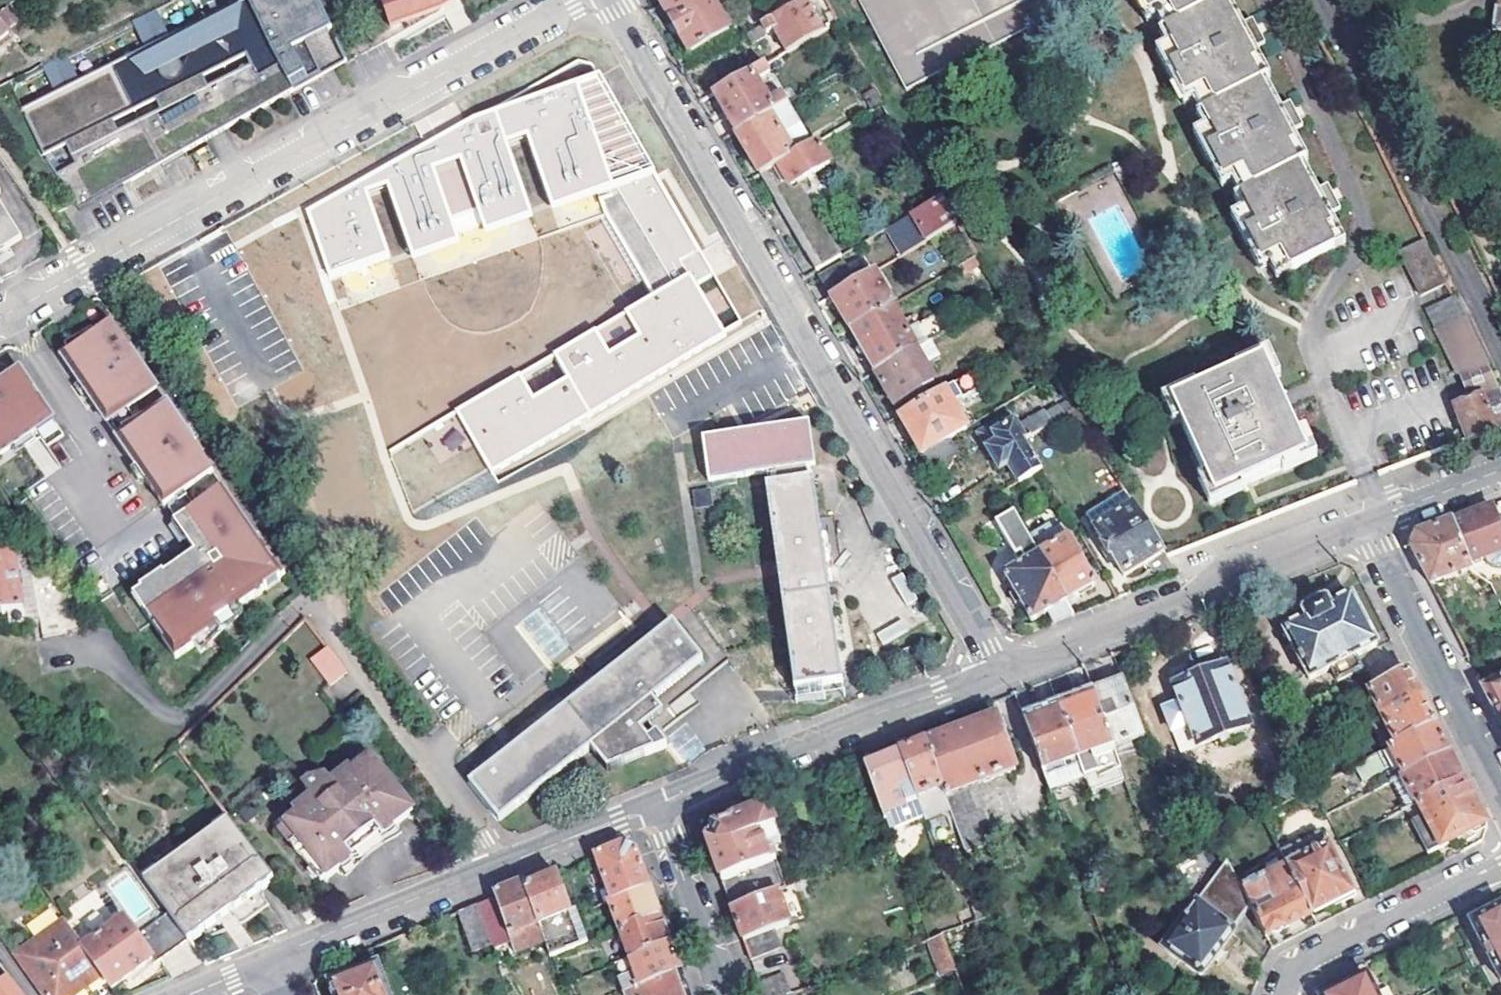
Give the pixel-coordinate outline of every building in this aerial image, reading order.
[(17,112),(37,163),(72,217),(322,80),(305,49),(331,36),(311,0),(258,0),(243,7),(233,12),(235,18),(222,25),(219,18),(179,37),(182,43),(169,49),(166,43),(141,54),(145,61),(132,67),(129,60),(88,79),(91,85),(79,91),(75,89),(68,89),(62,90),(58,94),(55,98),(53,103),(40,109),(37,103),(17,112)] [(243,7),(240,0),(227,0),(233,12),(243,7)] [(391,30),(404,28),(441,21),(452,14),(472,0),(390,0),(379,5),(391,30)] [(710,0),(675,0),(663,8),(691,57),(730,34),(710,0)] [(807,4),(805,0),(782,0),(763,11),(771,25),(807,4)] [(909,91),(1065,11),(1060,0),(861,0),(909,91)] [(1167,30),(1163,32),(1180,65),(1174,69),(1181,82),(1186,80),(1203,114),(1199,116),(1216,149),(1212,151),(1218,165),(1223,163),(1240,196),(1236,199),(1252,233),(1248,235),(1254,248),(1260,245),(1277,279),(1347,242),(1330,208),(1341,202),(1336,191),(1324,197),(1306,163),(1310,160),(1292,124),(1303,118),(1298,108),(1286,114),(1269,81),(1272,79),(1254,42),(1265,36),(1261,27),(1249,33),(1233,0),(1152,0),(1167,30)] [(1493,31),(1500,32),(1500,0),(1497,0),(1493,31)] [(807,4),(771,25),(764,29),(769,37),(775,33),(789,57),(826,36),(807,4)] [(128,27),(141,54),(166,43),(153,15),(149,17),(128,27)] [(12,36),(0,21),(0,45),(12,36)] [(769,38),(769,37),(764,29),(756,33),(762,43),(769,38)] [(331,36),(305,49),(322,80),(328,77),(347,67),(345,63),(331,36)] [(37,69),(53,103),(55,98),(58,94),(62,90),(68,89),(75,89),(79,91),(63,57),(37,69)] [(775,82),(766,68),(714,98),(737,137),(772,117),(790,107),(786,101),(773,108),(762,90),(775,82)] [(689,276),(723,333),(741,323),(599,74),(473,119),(306,211),(329,276),(389,254),(366,191),(386,184),(413,257),(458,241),(454,231),(482,221),(486,231),(532,215),(506,142),(527,134),(553,209),(597,193),(605,215),(652,298),(689,276)] [(868,100),(875,113),(886,107),(878,94),(868,100)] [(772,117),(737,137),(762,179),(797,159),(772,117)] [(797,159),(762,179),(783,213),(820,275),(845,261),(803,190),(796,194),(793,190),(832,167),(819,146),(797,159)] [(929,246),(947,236),(959,229),(943,203),(914,220),(929,246)] [(20,243),(0,211),(0,255),(20,243)] [(914,220),(892,233),(907,259),(929,246),(914,220)] [(959,229),(947,236),(954,248),(966,240),(959,229)] [(1426,294),(1452,283),(1431,238),(1405,250),(1426,294)] [(876,252),(867,256),(878,275),(887,270),(876,252)] [(834,300),(878,275),(867,256),(823,282),(834,300)] [(980,261),(962,271),(967,279),(975,275),(985,269),(980,261)] [(834,300),(853,334),(894,310),(897,308),(878,275),(834,300)] [(492,475),(726,338),(723,333),(689,276),(652,298),(455,413),(489,470),(492,475)] [(1430,310),(1439,328),(1467,316),(1459,297),(1430,310)] [(914,337),(922,352),(937,344),(936,343),(957,331),(943,307),(919,321),(924,331),(914,337)] [(879,377),(919,354),(922,352),(914,337),(924,331),(919,321),(904,329),(894,310),(853,334),(879,377)] [(1487,359),(1467,316),(1439,328),(1458,371),(1457,372),(1487,359)] [(279,572),(103,324),(82,339),(80,336),(55,354),(70,375),(65,378),(73,390),(75,388),(83,400),(81,401),(102,430),(112,444),(113,444),(119,440),(131,456),(125,460),(134,472),(136,471),(144,482),(142,483),(163,512),(190,493),(200,508),(182,521),(195,540),(187,545),(199,562),(194,566),(185,572),(182,567),(165,579),(163,577),(141,593),(142,594),(154,611),(146,617),(178,663),(221,632),(217,626),(267,591),(262,584),(279,572)] [(919,354),(879,377),(898,410),(920,397),(923,402),(931,397),(928,392),(938,387),(919,354)] [(1500,428),(1500,390),(1487,359),(1457,372),(1471,401),(1454,408),(1468,441),(1500,428)] [(1216,497),(1306,456),(1264,360),(1173,402),(1216,497)] [(21,376),(0,390),(0,463),(55,425),(21,376)] [(985,390),(977,377),(903,420),(925,456),(951,441),(970,430),(957,407),(985,390)] [(1020,488),(1048,473),(1031,444),(1078,417),(1059,387),(1049,393),(1061,413),(1049,420),(1046,416),(1023,429),(1016,417),(981,437),(1001,475),(1010,470),(1020,488)] [(414,513),(489,470),(455,413),(389,451),(414,513)] [(804,425),(701,441),(708,484),(766,475),(768,489),(766,489),(797,690),(841,683),(820,537),(812,482),(807,483),(805,470),(810,469),(804,425)] [(119,440),(113,444),(125,460),(131,456),(119,440)] [(1127,495),(1087,518),(1124,579),(1147,565),(1159,585),(1179,577),(1166,556),(1127,495)] [(1450,520),(1467,562),(1500,550),(1500,527),(1500,528),(1491,505),(1450,520)] [(1069,605),(1037,550),(1016,515),(1000,524),(1023,568),(1007,577),(1034,625),(1050,616),(1054,627),(1077,618),(1069,605)] [(1412,549),(1430,584),(1470,569),(1467,562),(1450,520),(1446,522),(1416,534),(1412,549)] [(173,527),(187,545),(195,540),(182,521),(173,527)] [(1067,532),(1037,550),(1069,605),(1099,588),(1067,532)] [(0,561),(0,616),(3,616),(6,630),(37,625),(40,645),(78,638),(72,604),(66,605),(66,601),(19,609),(11,559),(0,561)] [(190,561),(182,567),(185,572),(194,566),(190,561)] [(262,584),(267,591),(284,579),(279,572),(262,584)] [(134,601),(146,617),(154,611),(142,594),(134,601)] [(1379,646),(1354,597),(1331,608),(1329,604),(1326,603),(1307,612),(1305,615),(1308,621),(1286,632),(1311,681),(1333,670),(1340,683),(1363,671),(1357,657),(1379,646)] [(703,662),(676,626),(472,783),(500,819),(593,747),(609,768),(667,749),(650,727),(664,716),(653,701),(703,662)] [(348,676),(331,654),(314,667),(331,689),(348,676)] [(1191,726),(1200,747),(1252,727),(1228,667),(1176,687),(1183,705),(1172,710),(1180,730),(1191,726)] [(1371,693),(1385,721),(1424,701),(1421,695),(1410,673),(1374,691),(1371,693)] [(1500,723),(1500,681),(1484,689),(1500,723)] [(1125,682),(1095,692),(1115,748),(1145,737),(1125,682)] [(1060,705),(1080,761),(1115,748),(1095,692),(1060,705)] [(1389,730),(1398,747),(1438,728),(1427,707),(1424,701),(1385,721),(1389,730)] [(1024,718),(1044,774),(1080,761),(1060,705),(1024,718)] [(998,719),(928,746),(953,812),(969,855),(996,845),(975,788),(1018,771),(998,719)] [(1385,721),(1376,725),(1380,734),(1389,730),(1385,721)] [(1392,751),(1406,778),(1451,755),(1441,734),(1438,728),(1398,747),(1392,751)] [(901,756),(919,805),(926,822),(953,812),(928,746),(901,756)] [(1080,761),(1086,779),(1121,766),(1115,748),(1080,761)] [(1382,752),(1355,763),(1362,779),(1389,767),(1382,752)] [(67,797),(77,790),(49,753),(41,759),(67,797)] [(1421,804),(1465,782),(1455,762),(1451,755),(1406,778),(1404,779),(1417,806),(1421,804)] [(279,830),(323,882),(349,860),(411,808),(368,756),(351,770),(347,767),(330,782),(320,770),(304,781),(302,788),(310,798),(293,812),(295,817),(279,830)] [(868,769),(887,824),(895,821),(893,815),(919,805),(901,756),(868,769)] [(1421,804),(1444,850),(1489,828),(1465,782),(1421,804)] [(1417,806),(1406,811),(1429,857),(1444,850),(1421,804),(1417,806)] [(719,873),(733,912),(761,902),(750,874),(779,863),(776,856),(770,858),(765,845),(762,837),(778,830),(771,809),(716,831),(708,844),(719,873)] [(228,823),(144,882),(161,906),(187,942),(200,934),(204,940),(231,931),(241,927),(268,907),(261,897),(263,896),(259,891),(273,882),(228,823)] [(762,837),(765,845),(781,839),(778,830),(762,837)] [(1280,852),(1288,868),(1313,916),(1346,900),(1353,896),(1323,833),(1280,852)] [(595,857),(607,891),(611,903),(650,888),(646,878),(637,852),(623,846),(595,857)] [(1262,861),(1270,876),(1288,868),(1280,852),(1262,861)] [(1244,890),(1253,909),(1268,939),(1313,916),(1288,868),(1270,876),(1244,890)] [(1205,913),(1200,908),(1168,951),(1203,976),(1253,909),(1244,890),(1235,874),(1205,913)] [(526,890),(546,944),(551,957),(588,944),(578,912),(572,913),(559,877),(536,886),(526,890)] [(515,955),(546,944),(526,890),(525,884),(519,886),(494,896),(495,901),(510,942),(515,955)] [(611,903),(620,932),(661,917),(655,902),(650,888),(611,903)] [(806,921),(794,889),(761,902),(733,912),(736,920),(751,962),(782,951),(776,934),(806,921)] [(593,896),(597,908),(611,903),(607,891),(593,896)] [(992,918),(985,899),(974,904),(980,923),(992,918)] [(477,908),(492,949),(510,942),(495,901),(477,908)] [(152,962),(155,966),(187,942),(161,906),(151,913),(134,925),(129,929),(152,962)] [(54,907),(26,921),(31,933),(59,918),(54,907)] [(473,956),(492,949),(477,908),(459,916),(473,956)] [(1473,924),(1500,979),(1500,909),(1473,924)] [(630,960),(671,945),(665,930),(661,917),(620,932),(630,960)] [(123,921),(83,949),(104,979),(112,990),(152,962),(129,929),(123,921)] [(42,994),(43,994),(60,983),(68,994),(81,994),(104,979),(83,949),(65,923),(15,958),(42,994)] [(945,939),(949,949),(969,941),(965,929),(944,936),(945,939)] [(945,939),(932,944),(940,966),(953,961),(949,949),(945,939)] [(621,979),(627,993),(681,974),(679,967),(671,945),(630,960),(636,974),(621,979)] [(616,965),(621,979),(636,974),(630,960),(616,965)] [(953,961),(940,966),(945,982),(959,978),(953,961)] [(378,967),(330,985),(334,994),(388,994),(378,967)] [(681,974),(627,993),(627,994),(689,994),(681,974)] [(781,977),(760,985),(763,994),(789,994),(781,977)] [(1367,977),(1332,994),(1377,994),(1367,977)] [(60,983),(43,994),(68,994),(60,983)]
